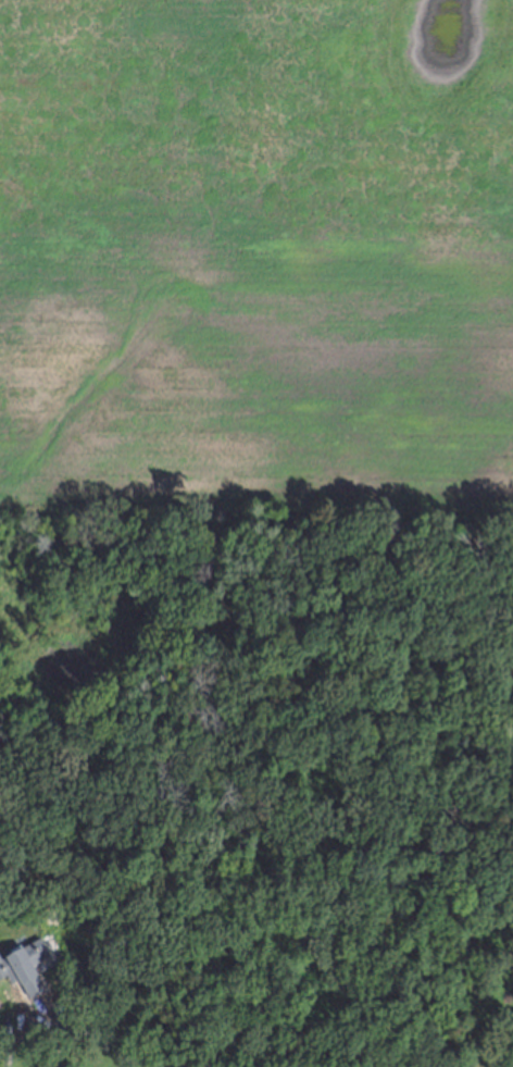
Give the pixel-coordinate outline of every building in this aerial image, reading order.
[(1,975),(0,972),(0,958),(5,956),(4,952),(23,945),(24,947),(43,940),(50,957),(34,963),(42,985),(23,994),(13,970),(1,975)]
